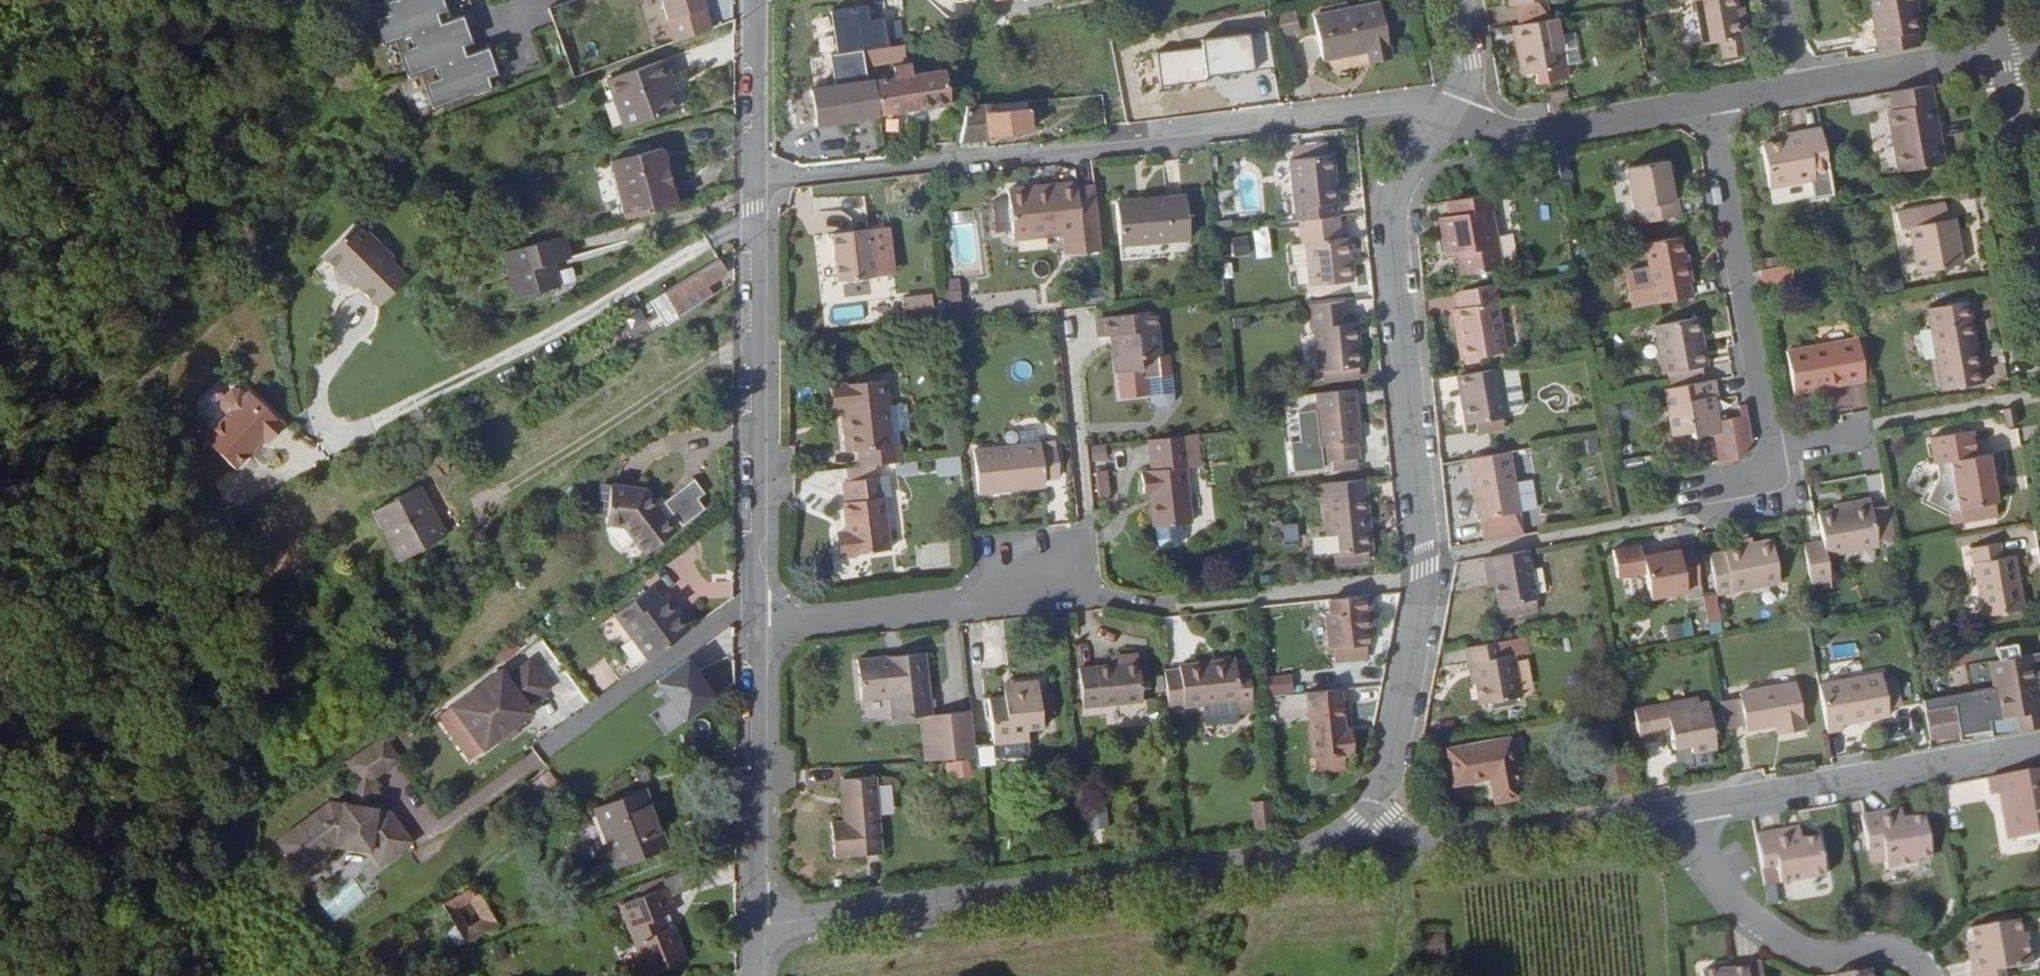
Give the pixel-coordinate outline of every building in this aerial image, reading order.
[(372,8),(384,43),(396,40),(410,76),(422,71),(435,107),(500,85),(490,51),(477,54),(464,20),(451,23),(443,0),(397,0),(372,8)] [(655,30),(680,22),(671,0),(643,0),(655,30)] [(1705,44),(1721,40),(1725,58),(1751,54),(1747,35),(1742,36),(1737,7),(1736,0),(1697,0),(1705,44)] [(1916,0),(1870,0),(1881,54),(1919,47),(1915,28),(1910,4),(1916,3),(1916,0)] [(1920,27),(1916,3),(1910,4),(1915,28),(1920,27)] [(1742,6),(1737,7),(1742,36),(1747,35),(1742,6)] [(1375,70),(1398,67),(1389,12),(1321,23),(1328,65),(1372,58),(1375,70)] [(1556,18),(1513,25),(1522,75),(1565,67),(1556,18)] [(575,79),(609,66),(601,41),(566,54),(575,79)] [(908,64),(906,48),(867,56),(867,58),(869,71),(884,68),(908,64)] [(625,125),(676,109),(665,79),(670,78),(665,58),(608,76),(625,125)] [(869,71),(867,58),(838,62),(842,92),(811,96),(816,124),(883,114),(879,87),(871,87),(869,71)] [(886,85),(884,68),(869,71),(871,87),(879,87),(886,85)] [(879,87),(883,114),(950,104),(947,76),(915,80),(913,69),(895,71),(897,83),(886,85),(879,87)] [(550,91),(556,106),(571,100),(564,85),(550,91)] [(1944,167),(1939,137),(1930,87),(1890,94),(1893,112),(1887,113),(1897,175),(1944,167)] [(1546,98),(1549,113),(1559,111),(1556,96),(1546,98)] [(961,108),(961,140),(1001,136),(1001,129),(1042,126),(1040,98),(961,108)] [(1815,175),(1828,173),(1821,133),(1807,135),(1807,141),(1790,144),(1761,148),(1769,190),(1816,182),(1815,175)] [(1790,138),(1790,144),(1807,141),(1807,135),(1790,138)] [(1294,160),(1333,156),(1332,143),(1293,147),(1294,160)] [(636,223),(680,211),(664,153),(621,163),(636,223)] [(1299,220),(1338,216),(1334,188),(1338,188),(1335,156),(1333,156),(1294,160),(1291,160),(1294,196),(1295,212),(1296,221),(1299,220)] [(1639,210),(1641,224),(1681,218),(1678,203),(1673,204),(1671,187),(1667,164),(1628,171),(1635,210),(1639,210)] [(1100,233),(1096,188),(1080,189),(1080,184),(1059,186),(1059,194),(1013,198),(1013,200),(1001,202),(1005,241),(1100,233)] [(1059,194),(1059,186),(1012,190),(1013,198),(1059,194)] [(1187,239),(1185,194),(1117,198),(1120,244),(1187,239)] [(1495,211),(1493,195),(1447,203),(1450,219),(1440,221),(1446,258),(1459,256),(1467,255),(1470,271),(1502,266),(1493,212),(1495,211)] [(1284,213),(1295,212),(1294,196),(1283,197),(1284,213)] [(1948,217),(1945,201),(1896,210),(1899,227),(1910,226),(1918,269),(1961,262),(1953,216),(1948,217)] [(951,225),(974,221),(972,209),(949,213),(951,225)] [(1340,240),(1338,216),(1299,220),(1301,243),(1306,242),(1310,287),(1351,283),(1347,239),(1340,240)] [(974,224),(954,225),(956,262),(976,261),(974,224)] [(388,312),(419,285),(405,268),(408,265),(395,249),(391,253),(370,228),(336,257),(347,269),(350,267),(367,287),(369,286),(375,293),(373,294),(388,312)] [(827,279),(869,275),(864,232),(822,237),(827,279)] [(391,253),(395,249),(385,238),(381,241),(391,253)] [(572,239),(511,255),(528,302),(568,290),(561,264),(576,260),(572,239)] [(1647,246),(1657,305),(1692,300),(1690,287),(1693,286),(1690,270),(1685,271),(1682,260),(1680,241),(1647,246)] [(1462,273),(1470,271),(1467,255),(1459,256),(1462,273)] [(1791,280),(1788,266),(1754,272),(1756,286),(1791,280)] [(367,287),(350,267),(347,269),(370,297),(373,294),(375,293),(369,286),(367,287)] [(734,280),(727,269),(675,301),(681,311),(686,319),(721,297),(717,290),(734,280)] [(1507,355),(1495,286),(1460,292),(1463,309),(1460,310),(1463,330),(1458,331),(1464,362),(1507,355)] [(1348,323),(1346,303),(1308,306),(1310,329),(1314,329),(1318,371),(1359,367),(1356,323),(1348,323)] [(1455,311),(1458,331),(1463,330),(1460,310),(1455,311)] [(1107,342),(1109,376),(1138,373),(1137,361),(1160,360),(1156,316),(1092,321),(1094,343),(1107,342)] [(1668,372),(1702,366),(1697,337),(1701,336),(1698,318),(1656,325),(1664,373),(1668,372)] [(1976,351),(1971,318),(1929,326),(1940,389),(1983,382),(1979,366),(1975,367),(1973,352),(1976,351)] [(1697,337),(1702,366),(1707,365),(1701,336),(1697,337)] [(1866,380),(1859,338),(1787,352),(1794,393),(1866,380)] [(1671,389),(1705,382),(1702,366),(1668,372),(1671,389)] [(1497,369),(1460,375),(1464,400),(1460,401),(1463,424),(1470,422),(1472,432),(1507,426),(1497,369)] [(1671,389),(1658,391),(1666,438),(1685,434),(1686,440),(1713,435),(1710,416),(1705,417),(1702,398),(1707,398),(1711,397),(1708,382),(1705,382),(1671,389)] [(896,463),(903,462),(902,448),(890,449),(885,384),(839,387),(841,414),(844,452),(857,452),(858,466),(896,463)] [(841,414),(839,387),(826,388),(829,415),(841,414)] [(1360,440),(1355,389),(1315,393),(1319,444),(1323,444),(1325,458),(1356,455),(1354,441),(1360,440)] [(243,418),(219,443),(250,474),(272,450),(270,449),(277,442),(279,444),(283,448),(299,431),(264,396),(260,400),(255,395),(247,395),(237,406),(237,413),(243,418)] [(1710,416),(1707,398),(1702,398),(1705,417),(1710,416)] [(2013,409),(1996,412),(2006,426),(2011,430),(2017,429),(2013,409)] [(2006,426),(1996,412),(1990,413),(1994,433),(2011,430),(2006,426)] [(1189,431),(1151,434),(1153,463),(1144,464),(1145,474),(1137,475),(1138,489),(1148,488),(1151,520),(1189,517),(1184,459),(1191,458),(1189,431)] [(1990,477),(1998,475),(1994,453),(1974,457),(1970,432),(1930,439),(1935,467),(1949,464),(1952,481),(1957,510),(1960,510),(1963,525),(1976,522),(1973,507),(1980,506),(1983,521),(1997,519),(1992,488),(1990,477)] [(976,445),(981,493),(1017,490),(1016,484),(1047,481),(1046,471),(1059,470),(1056,444),(1043,445),(1042,438),(976,445)] [(272,450),(279,444),(277,442),(270,449),(272,450)] [(1092,471),(1112,469),(1110,444),(1090,446),(1092,471)] [(1508,453),(1467,460),(1477,522),(1535,511),(1529,480),(1513,483),(1508,453)] [(901,477),(921,473),(918,460),(898,465),(901,477)] [(858,466),(853,467),(854,483),(897,480),(896,463),(858,466)] [(1949,464),(1935,467),(1937,483),(1952,481),(1949,464)] [(1099,471),(1099,497),(1112,497),(1111,471),(1099,471)] [(2000,486),(1998,475),(1990,477),(1992,488),(2000,486)] [(897,480),(854,483),(850,483),(852,508),(844,508),(846,538),(848,557),(897,552),(893,505),(898,504),(897,480)] [(1370,550),(1363,481),(1325,484),(1331,555),(1337,554),(1367,551),(1370,550)] [(663,505),(655,492),(621,488),(615,527),(635,529),(645,544),(655,558),(686,536),(717,516),(709,505),(716,500),(705,484),(683,500),(674,505),(670,500),(663,505)] [(615,527),(621,488),(614,487),(608,526),(615,527)] [(463,531),(438,489),(390,518),(416,560),(463,531)] [(1823,543),(1804,547),(1810,581),(1830,577),(1826,557),(1877,548),(1869,499),(1843,504),(1845,511),(1819,515),(1823,543)] [(1976,522),(1983,521),(1980,506),(1973,507),(1976,522)] [(1535,511),(1481,522),(1485,544),(1540,535),(1535,511)] [(632,553),(645,544),(635,529),(615,527),(615,531),(615,534),(616,538),(620,541),(621,541),(624,542),(632,553)] [(848,557),(846,538),(835,539),(836,558),(848,557)] [(1724,563),(1711,566),(1717,596),(1778,584),(1770,539),(1721,549),(1724,563)] [(1981,618),(2023,610),(2013,556),(2001,559),(1998,544),(1969,549),(1981,618)] [(1679,553),(1664,556),(1644,559),(1651,603),(1688,597),(1686,590),(1701,587),(1693,545),(1679,548),(1679,553)] [(926,546),(925,563),(943,564),(944,547),(926,546)] [(1369,562),(1367,551),(1337,554),(1337,566),(1369,562)] [(1534,602),(1526,553),(1482,561),(1485,578),(1492,576),(1493,587),(1497,608),(1534,602)] [(1487,588),(1493,587),(1492,576),(1485,578),(1487,588)] [(627,615),(661,659),(703,628),(683,601),(677,606),(672,600),(663,587),(627,615)] [(677,606),(683,601),(678,595),(672,600),(677,606)] [(1712,595),(1700,597),(1705,634),(1718,632),(1712,595)] [(1376,616),(1374,596),(1335,600),(1337,614),(1332,615),(1335,647),(1340,647),(1370,645),(1374,644),(1372,631),(1371,617),(1376,616)] [(1536,612),(1534,602),(1497,608),(1499,619),(1536,612)] [(1504,656),(1502,642),(1465,649),(1468,665),(1474,664),(1478,684),(1481,706),(1521,699),(1514,655),(1504,656)] [(1370,645),(1340,647),(1341,660),(1371,657),(1370,645)] [(2039,671),(2039,659),(2031,661),(2031,658),(2018,661),(2015,648),(1995,652),(1998,665),(1989,667),(1994,699),(1924,712),(1930,742),(1959,736),(1990,730),(1991,738),(2039,730),(2039,704),(2036,680),(2034,672),(2039,671)] [(892,720),(919,717),(925,717),(930,717),(923,653),(853,659),(858,700),(890,698),(892,720)] [(512,663),(460,698),(490,743),(542,709),(537,700),(560,685),(540,655),(517,671),(512,663)] [(694,716),(724,695),(695,655),(666,678),(694,716)] [(1109,671),(1139,668),(1138,658),(1108,661),(1109,671)] [(1165,674),(1168,714),(1237,706),(1234,660),(1179,667),(1180,673),(1165,674)] [(1472,686),(1478,684),(1474,664),(1468,665),(1472,686)] [(1143,709),(1139,668),(1109,671),(1072,675),(1076,716),(1143,709)] [(1883,677),(1820,687),(1828,735),(1844,732),(1843,726),(1890,719),(1887,706),(1884,685),(1883,677)] [(1044,718),(1042,695),(1041,682),(1014,685),(1015,697),(1004,698),(993,699),(997,745),(1032,741),(1032,732),(1045,731),(1044,718)] [(1738,700),(1720,703),(1724,729),(1743,726),(1744,732),(1780,726),(1782,734),(1803,730),(1794,684),(1737,694),(1738,700)] [(1897,684),(1884,685),(1887,706),(1900,704),(1897,684)] [(1015,697),(1014,685),(1003,686),(1004,698),(1015,697)] [(1344,733),(1339,690),(1305,694),(1314,766),(1321,765),(1323,780),(1352,776),(1350,761),(1354,761),(1351,732),(1344,733)] [(1052,693),(1042,695),(1044,718),(1054,717),(1052,693)] [(1667,713),(1699,707),(1698,701),(1666,707),(1667,713)] [(1692,748),(1693,752),(1716,749),(1708,705),(1699,707),(1667,713),(1671,739),(1673,751),(1692,748)] [(1656,741),(1671,739),(1667,713),(1666,707),(1651,710),(1656,741)] [(1656,744),(1656,741),(1651,710),(1635,713),(1641,746),(1656,744)] [(928,755),(973,751),(970,713),(936,716),(937,722),(925,723),(928,755)] [(919,717),(922,755),(928,755),(925,723),(925,717),(919,717)] [(406,719),(366,744),(377,761),(371,789),(347,784),(292,821),(315,854),(352,828),(387,834),(396,849),(429,827),(407,795),(385,791),(387,767),(419,746),(406,719)] [(1516,800),(1506,741),(1449,751),(1454,785),(1488,779),(1492,804),(1516,800)] [(980,747),(982,766),(999,764),(997,745),(980,747)] [(1674,756),(1693,752),(1692,748),(1673,751),(1674,756)] [(971,758),(947,762),(949,779),(973,775),(971,758)] [(1990,778),(1993,794),(1999,793),(2007,837),(2039,831),(2039,769),(1990,778)] [(649,849),(699,832),(676,775),(627,794),(649,849)] [(878,845),(872,776),(839,778),(842,812),(830,813),(834,850),(878,845)] [(1951,788),(1957,804),(1985,794),(1978,778),(1951,788)] [(1256,828),(1273,827),(1270,798),(1253,799),(1256,828)] [(1932,857),(1925,817),(1905,821),(1903,814),(1902,807),(1864,814),(1871,852),(1885,849),(1887,862),(1889,870),(1919,864),(1919,860),(1932,857)] [(1905,821),(1925,817),(1924,810),(1903,814),(1905,821)] [(599,816),(585,820),(594,849),(608,844),(599,816)] [(1797,826),(1753,833),(1759,864),(1774,861),(1777,875),(1778,882),(1821,874),(1815,836),(1799,839),(1797,826)] [(1873,864),(1887,862),(1885,849),(1871,852),(1873,864)] [(1774,861),(1759,864),(1761,878),(1777,875),(1774,861)] [(703,895),(693,871),(646,890),(672,961),(713,946),(700,909),(693,911),(689,900),(703,895)] [(326,897),(334,916),(359,905),(351,886),(326,897)] [(435,914),(462,949),(494,927),(468,892),(435,914)] [(2025,972),(2039,969),(2034,937),(2028,938),(2026,925),(1976,934),(1979,949),(1980,956),(1976,957),(1979,975),(2011,975),(2010,975),(2025,972)] [(1760,962),(1723,966),(1723,972),(1715,972),(1701,974),(1701,975),(1761,975),(1760,962)]
